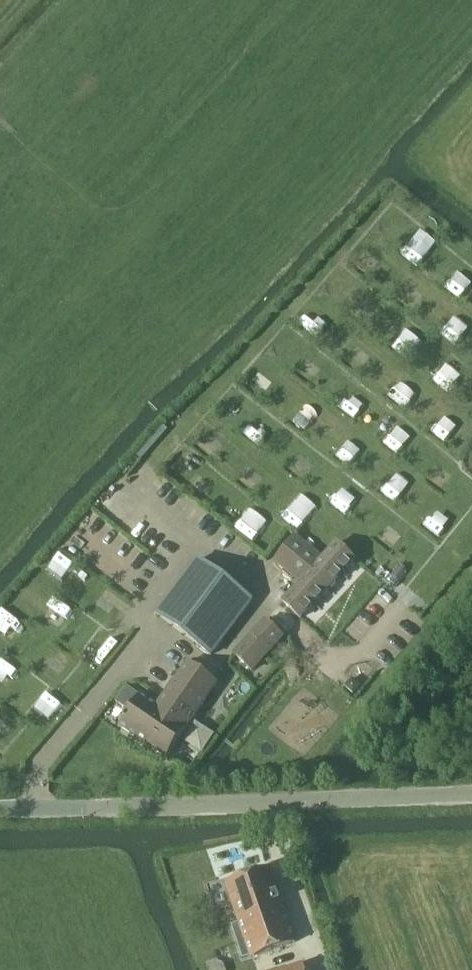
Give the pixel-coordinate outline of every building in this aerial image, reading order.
[(417,266),(437,241),(421,228),(401,254),(417,266)] [(446,287),(461,300),(471,287),(471,281),(459,270),(446,287)] [(440,336),(458,345),(467,329),(450,319),(440,336)] [(400,333),(393,350),(410,357),(418,341),(400,333)] [(436,374),(450,391),(463,382),(449,364),(436,374)] [(355,418),(367,404),(355,395),(344,408),(355,418)] [(294,417),(304,429),(314,421),(303,409),(294,417)] [(445,413),(431,430),(447,443),(461,426),(445,413)] [(259,442),(271,429),(259,419),(247,432),(259,442)] [(402,453),(410,437),(397,430),(389,447),(402,453)] [(199,448),(213,458),(223,443),(210,433),(199,448)] [(350,466),(360,453),(345,443),(336,455),(350,466)] [(441,493),(457,508),(470,496),(454,480),(441,493)] [(332,504),(351,513),(359,495),(340,486),(332,504)] [(297,528),(309,514),(294,501),(282,515),(297,528)] [(237,532),(255,538),(259,526),(240,520),(237,532)] [(274,561),(300,582),(323,558),(295,535),(274,561)] [(108,542),(105,551),(122,557),(125,548),(108,542)] [(301,582),(282,603),(300,620),(355,560),(337,543),(323,558),(301,582)] [(48,568),(64,581),(77,565),(61,552),(48,568)] [(253,601),(199,561),(158,615),(213,656),(253,601)] [(53,600),(45,618),(65,627),(73,608),(53,600)] [(0,620),(0,629),(13,640),(25,624),(8,610),(0,620)] [(285,638),(265,620),(233,655),(253,673),(285,638)] [(104,664),(115,650),(103,640),(91,654),(104,664)] [(55,649),(51,658),(68,666),(72,657),(55,649)] [(0,662),(0,668),(15,678),(21,670),(3,658),(0,662)] [(150,742),(148,746),(166,759),(219,683),(188,662),(158,707),(167,713),(148,740),(150,742)] [(353,695),(361,687),(353,679),(345,687),(353,695)] [(167,713),(158,707),(141,696),(120,727),(148,746),(150,742),(148,740),(167,713)] [(269,869),(226,884),(245,940),(239,942),(244,957),(250,955),(251,958),(295,943),(269,869)]
